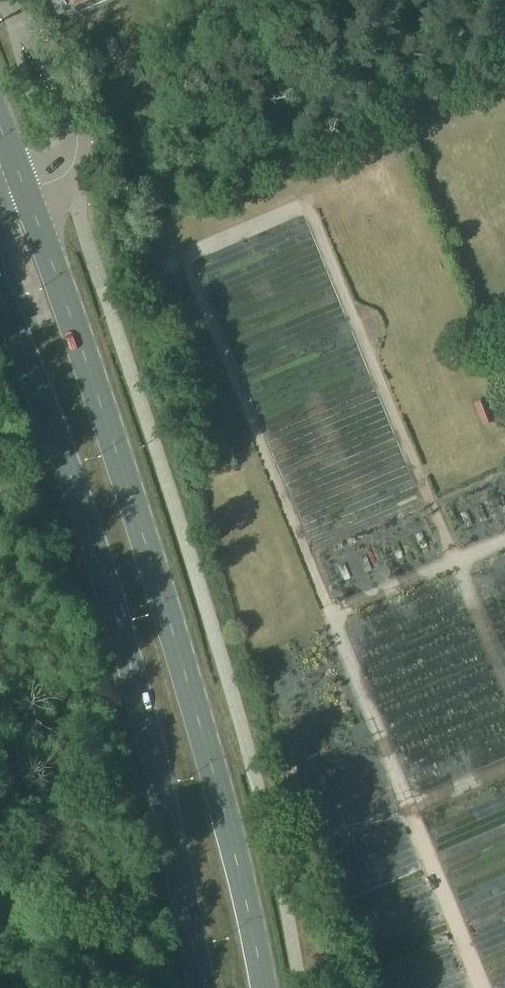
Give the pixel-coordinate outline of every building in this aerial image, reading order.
[(63,11),(76,5),(80,13),(82,12),(95,7),(110,0),(59,0),(63,11)] [(476,404),(475,405),(483,427),(485,426),(493,423),(485,401),(476,404)]
